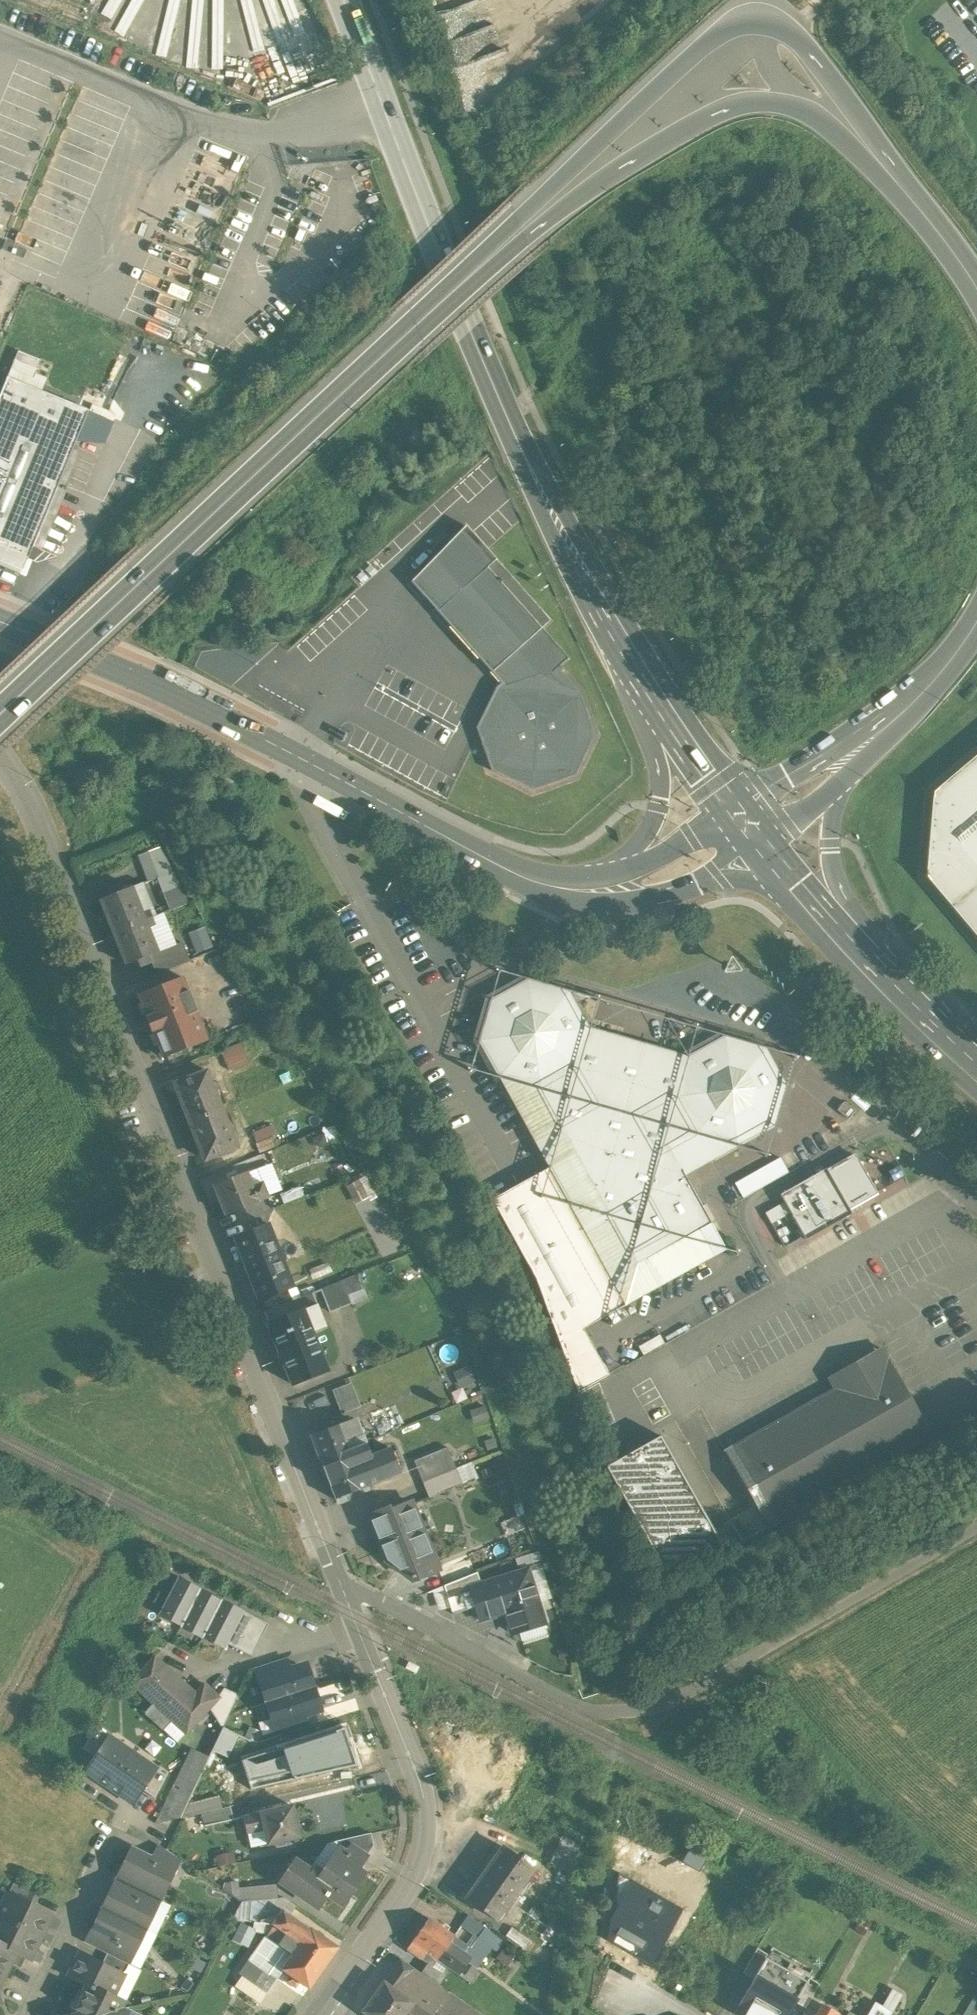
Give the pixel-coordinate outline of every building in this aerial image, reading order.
[(8,376),(0,395),(0,561),(22,570),(88,410),(8,376)] [(466,526),(411,582),(437,611),(496,559),(466,526)] [(496,559),(437,611),(493,673),(543,629),(552,620),(496,559)] [(543,629),(498,669),(498,670),(498,675),(501,677),(503,677),(505,678),(504,679),(508,684),(500,692),(482,728),(496,768),(533,785),(572,772),(590,735),(577,697),(555,671),(569,658),(543,629)] [(933,792),(925,877),(976,938),(976,755),(933,792)] [(159,848),(138,856),(148,881),(154,879),(171,872),(159,848)] [(171,872),(154,879),(170,911),(186,904),(171,872)] [(148,881),(132,887),(141,912),(149,909),(152,918),(164,913),(170,911),(154,879),(148,881)] [(141,912),(132,887),(100,900),(112,933),(144,920),(141,912)] [(149,909),(141,912),(144,920),(152,918),(149,909)] [(144,920),(112,933),(125,965),(138,960),(148,956),(176,944),(164,913),(152,918),(155,925),(148,928),(144,920)] [(152,918),(144,920),(148,928),(155,925),(152,918)] [(198,952),(213,946),(205,926),(190,932),(198,952)] [(176,944),(148,956),(151,962),(155,974),(189,961),(181,942),(176,944)] [(148,956),(138,960),(140,967),(151,962),(148,956)] [(207,1041),(182,977),(137,995),(146,1018),(144,1019),(149,1031),(151,1030),(162,1059),(207,1041)] [(687,1057),(588,1029),(568,992),(527,980),(490,1000),(478,1041),(550,1170),(495,1202),(540,1286),(582,1389),(608,1373),(585,1331),(624,1307),(725,1250),(684,1175),(773,1126),(785,1085),(780,1075),(765,1048),(724,1036),(687,1057)] [(247,1063),(240,1044),(220,1051),(228,1070),(247,1063)] [(206,1070),(174,1083),(177,1092),(175,1092),(188,1123),(222,1109),(206,1070)] [(844,1102),(837,1110),(848,1119),(855,1111),(844,1102)] [(222,1109),(188,1123),(200,1154),(202,1153),(206,1161),(237,1148),(222,1109)] [(271,1125),(252,1133),(256,1143),(275,1135),(271,1125)] [(273,1137),(256,1144),(259,1153),(276,1146),(273,1137)] [(876,1193),(854,1156),(826,1172),(848,1209),(876,1193)] [(782,1158),(735,1181),(742,1196),(789,1173),(782,1158)] [(897,1167),(889,1172),(893,1181),(902,1176),(897,1167)] [(825,1169),(780,1194),(785,1202),(805,1237),(806,1239),(850,1214),(848,1209),(826,1172),(825,1169)] [(253,1186),(247,1173),(214,1186),(226,1214),(259,1201),(258,1199),(268,1195),(263,1182),(253,1186)] [(299,1186),(279,1194),(283,1204),(303,1196),(299,1186)] [(785,1202),(766,1213),(786,1248),(805,1237),(785,1202)] [(293,1285),(267,1222),(234,1236),(245,1263),(243,1263),(247,1273),(249,1273),(259,1298),(293,1285)] [(357,1276),(342,1282),(348,1295),(362,1289),(358,1278),(359,1277),(359,1276),(357,1277),(357,1276)] [(342,1282),(320,1290),(329,1311),(351,1302),(348,1295),(342,1282)] [(312,1293),(263,1312),(268,1322),(301,1308),(316,1302),(312,1293)] [(316,1302),(301,1308),(308,1324),(322,1317),(316,1302)] [(301,1308),(268,1322),(278,1348),(276,1349),(280,1359),(282,1358),(293,1384),(326,1370),(311,1333),(308,1324),(301,1308)] [(322,1317),(308,1324),(311,1333),(326,1327),(322,1317)] [(835,1391),(722,1454),(752,1506),(727,1521),(740,1543),(930,1435),(880,1347),(827,1376),(835,1391)] [(350,1385),(335,1391),(343,1411),(358,1405),(350,1385)] [(384,1408),(369,1413),(379,1437),(393,1430),(384,1408)] [(349,1420),(310,1436),(320,1461),(350,1449),(347,1440),(361,1434),(357,1422),(351,1424),(349,1420)] [(719,1541),(660,1436),(642,1446),(641,1443),(637,1445),(638,1448),(626,1455),(624,1453),(621,1455),(622,1457),(605,1467),(664,1572),(719,1541)] [(370,1455),(365,1443),(350,1449),(320,1461),(335,1500),(348,1495),(347,1494),(400,1473),(390,1447),(370,1455)] [(447,1447),(414,1461),(422,1482),(455,1469),(447,1447)] [(469,1464),(455,1469),(462,1485),(475,1479),(469,1464)] [(455,1469),(422,1482),(429,1498),(462,1485),(455,1469)] [(432,1556),(411,1502),(388,1511),(387,1508),(368,1515),(386,1560),(412,1581),(417,1579),(416,1576),(432,1556)] [(480,1584),(470,1588),(476,1607),(480,1620),(505,1613),(511,1634),(543,1623),(527,1570),(480,1584)] [(477,1572),(443,1586),(452,1614),(476,1607),(470,1588),(480,1584),(477,1572)] [(178,1577),(159,1615),(180,1626),(180,1627),(200,1589),(178,1577)] [(200,1589),(180,1627),(201,1638),(222,1600),(221,1600),(220,1600),(200,1590),(201,1589),(200,1589)] [(222,1600),(201,1638),(202,1639),(202,1638),(224,1649),(227,1643),(232,1632),(238,1622),(243,1611),(222,1600)] [(268,1624),(243,1611),(238,1622),(262,1635),(268,1624)] [(262,1635),(238,1622),(232,1632),(257,1645),(262,1635)] [(257,1645),(232,1632),(227,1643),(251,1656),(257,1645)] [(204,1684),(195,1694),(155,1657),(131,1683),(153,1703),(144,1713),(146,1715),(147,1715),(177,1742),(209,1708),(218,1698),(217,1697),(204,1684)] [(285,1658),(255,1668),(258,1679),(288,1670),(285,1658)] [(288,1670),(258,1679),(266,1702),(313,1687),(308,1670),(300,1666),(288,1670)] [(313,1687),(266,1702),(273,1725),(303,1715),(315,1711),(319,1704),(313,1687)] [(218,1698),(209,1708),(222,1729),(223,1727),(238,1694),(223,1688),(217,1697),(218,1698)] [(303,1715),(273,1725),(277,1736),(307,1726),(303,1715)] [(95,1758),(109,1738),(94,1727),(83,1750),(95,1758)] [(254,1789),(355,1764),(343,1730),(245,1761),(254,1789)] [(86,1771),(109,1787),(132,1754),(109,1738),(95,1758),(86,1771)] [(191,1749),(155,1824),(180,1818),(208,1757),(191,1749)] [(109,1787),(132,1803),(141,1789),(155,1769),(132,1754),(109,1787)] [(165,1776),(155,1769),(141,1789),(156,1799),(165,1776)] [(217,1796),(199,1801),(202,1813),(222,1808),(219,1796),(217,1796)] [(283,1805),(272,1807),(273,1812),(264,1814),(256,1815),(257,1817),(258,1817),(261,1833),(267,1831),(268,1836),(270,1845),(301,1839),(295,1808),(284,1810),(283,1805)] [(202,1813),(201,1813),(204,1826),(232,1820),(229,1807),(202,1813)] [(257,1817),(246,1819),(248,1835),(257,1833),(261,1833),(258,1817),(257,1817)] [(370,1833),(335,1841),(337,1850),(338,1848),(346,1854),(351,1847),(365,1857),(373,1845),(370,1833)] [(560,1838),(550,1863),(570,1873),(576,1861),(579,1846),(560,1838)] [(306,1864),(303,1868),(294,1861),(281,1881),(318,1906),(325,1896),(326,1897),(328,1895),(342,1904),(363,1874),(357,1869),(365,1857),(351,1847),(346,1854),(338,1848),(337,1850),(335,1841),(326,1844),(311,1867),(306,1864)] [(180,1860),(160,1847),(153,1860),(175,1871),(180,1860)] [(503,1847),(466,1899),(497,1921),(534,1869),(503,1847)] [(691,1847),(682,1862),(699,1872),(708,1856),(691,1847)] [(132,1850),(120,1874),(131,1879),(164,1895),(175,1871),(153,1860),(132,1850)] [(131,1879),(120,1874),(115,1886),(125,1891),(131,1879)] [(607,1939),(651,1964),(683,1910),(618,1874),(613,1907),(616,1908),(611,1918),(607,1939)] [(164,1895),(131,1879),(125,1891),(158,1907),(164,1895)] [(238,1882),(224,1884),(222,1889),(240,1902),(239,1888),(238,1882)] [(35,1894),(14,1883),(8,1894),(30,1905),(35,1894)] [(276,1884),(239,1888),(240,1902),(251,1901),(277,1898),(278,1898),(276,1884)] [(125,1891),(115,1886),(103,1909),(147,1930),(158,1907),(125,1891)] [(8,1894),(0,1910),(0,1917),(41,1937),(51,1916),(30,1905),(8,1894)] [(277,1898),(251,1901),(250,1920),(274,1926),(281,1916),(288,1921),(297,1907),(284,1898),(278,1898),(277,1898)] [(147,1930),(103,1909),(92,1932),(102,1937),(135,1953),(147,1930)] [(485,1928),(468,1915),(461,1925),(478,1937),(485,1928)] [(288,1921),(281,1916),(274,1926),(301,1945),(326,1962),(337,1947),(312,1930),(311,1931),(303,1925),(300,1929),(288,1921)] [(0,1917),(0,1943),(27,1957),(30,1958),(41,1937),(0,1917)] [(428,1918),(411,1942),(425,1952),(436,1961),(437,1960),(454,1936),(428,1918)] [(233,1937),(247,1944),(255,1928),(242,1921),(233,1937)] [(301,1945),(274,1926),(268,1936),(282,1946),(295,1954),(301,1945)] [(529,1939),(512,1927),(506,1936),(523,1948),(529,1939)] [(503,1940),(485,1928),(478,1937),(491,1947),(496,1950),(503,1940)] [(268,1936),(265,1939),(267,1941),(255,1958),(261,1962),(268,1967),(282,1946),(268,1936)] [(454,1936),(437,1960),(446,1966),(459,1975),(468,1962),(470,1959),(460,1951),(465,1944),(454,1936)] [(135,1953),(102,1937),(96,1950),(107,1955),(129,1966),(135,1953)] [(491,1947),(478,1937),(470,1948),(465,1944),(460,1951),(470,1959),(468,1962),(476,1968),(491,1947)] [(425,1952),(411,1942),(407,1949),(420,1959),(425,1952)] [(295,1954),(282,1972),(293,1979),(290,1984),(298,1990),(301,1985),(309,1988),(326,1962),(301,1945),(295,1954)] [(0,1959),(10,1963),(21,1969),(27,1957),(6,1946),(0,1959)] [(744,1973),(754,1979),(767,1956),(757,1950),(744,1973)] [(438,1986),(445,1976),(442,1973),(446,1966),(437,1960),(436,1961),(425,1952),(420,1959),(427,1963),(420,1973),(438,1986)] [(102,1965),(81,1955),(70,1975),(88,1984),(113,1997),(113,1996),(124,1976),(102,1965)] [(129,1966),(107,1955),(102,1965),(124,1976),(129,1966)] [(10,1963),(0,1959),(0,1983),(10,1963)] [(400,1959),(383,1982),(413,2003),(408,2009),(416,2014),(433,2014),(448,1993),(438,1986),(420,1973),(400,1959)] [(734,2014),(736,2014),(788,2014),(795,2003),(807,1982),(766,1959),(754,1979),(734,2014)] [(268,1967),(261,1962),(252,1975),(258,1979),(266,1985),(272,1988),(281,1976),(268,1967)] [(476,1968),(468,1962),(459,1975),(468,1982),(478,1969),(476,1968)] [(258,1979),(247,1996),(255,2001),(266,1985),(258,1979)] [(809,1979),(795,2003),(806,2009),(820,1985),(809,1979)] [(383,1982),(362,2011),(367,2014),(404,2014),(408,2009),(413,2003),(383,1982)] [(88,1984),(72,2014),(127,2014),(120,2010),(124,2002),(113,1996),(113,1997),(88,1984)] [(448,1993),(433,2014),(479,2014),(467,2006),(448,1993)] [(874,2002),(867,2014),(890,2014),(892,2012),(874,2002)] [(823,2005),(817,2014),(836,2014),(837,2013),(823,2005)]
